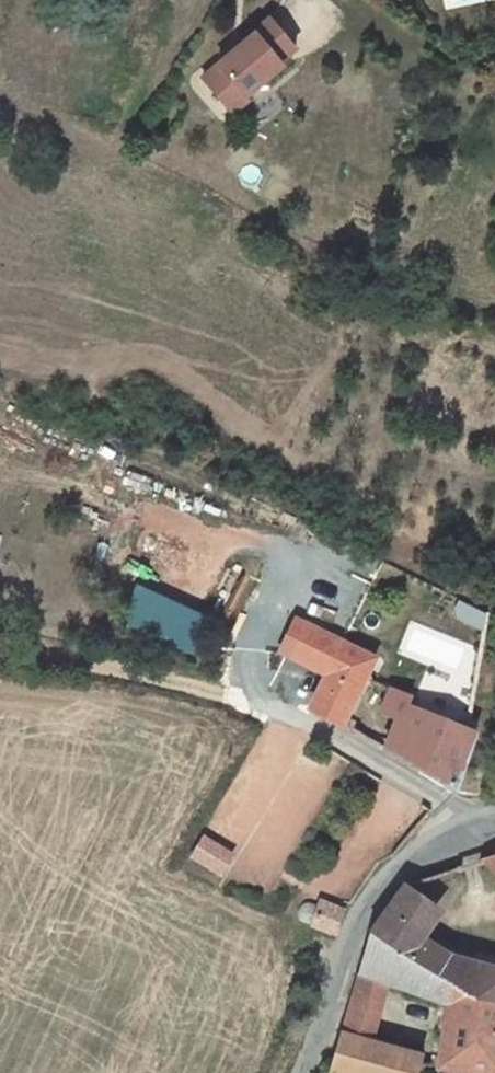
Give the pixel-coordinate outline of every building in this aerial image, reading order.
[(298,52),(273,22),(256,36),(257,38),(206,81),(235,116),(251,103),(249,100),(285,69),(282,66),(298,52)] [(327,674),(311,711),(343,726),(367,677),(374,661),(300,625),(285,654),(327,674)] [(406,706),(410,697),(392,690),(382,712),(398,720),(395,728),(418,740),(408,763),(456,790),(475,735),(406,706)] [(408,763),(418,740),(395,728),(385,750),(408,763)] [(189,858),(220,878),(236,854),(203,834),(189,858)] [(483,861),(494,874),(494,857),(483,861)] [(440,915),(405,889),(370,936),(466,997),(494,1004),(494,971),(476,966),(461,962),(446,955),(433,946),(432,946),(439,937),(430,930),(440,915)] [(308,926),(334,937),(346,909),(320,897),(317,905),(311,903),(303,904),(299,911),(299,917),(306,923),(309,924),(308,926)] [(466,997),(370,936),(360,976),(388,987),(446,1009),(438,1070),(455,1072),(494,1072),(494,1004),(466,997)] [(479,953),(476,966),(494,971),(494,958),(479,953)] [(388,987),(360,976),(343,1035),(373,1044),(388,987)] [(343,1035),(334,1072),(417,1072),(422,1058),(373,1044),(343,1035)]
